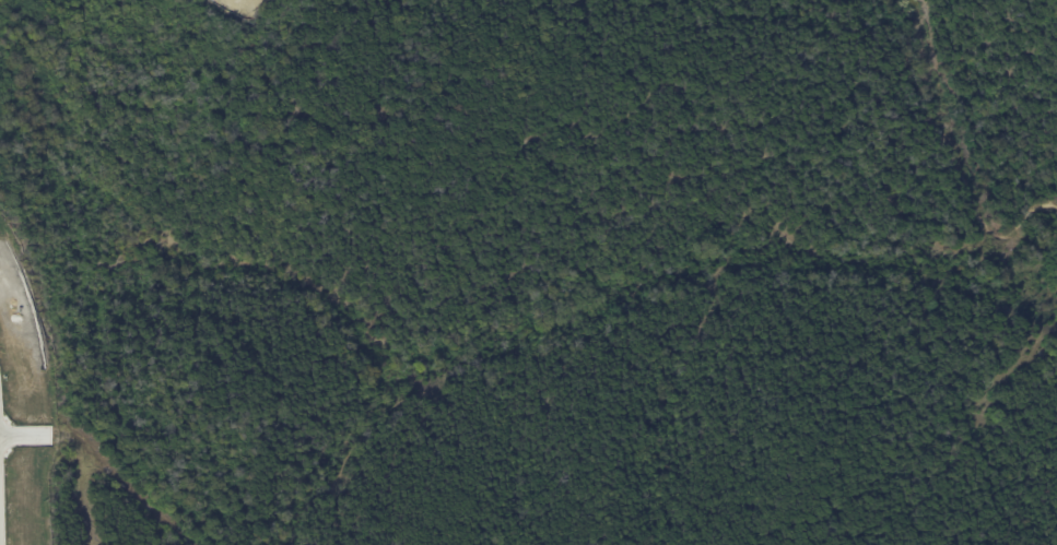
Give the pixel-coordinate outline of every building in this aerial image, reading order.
[(10,263),(1,246),(0,246),(0,268),(10,263)]
